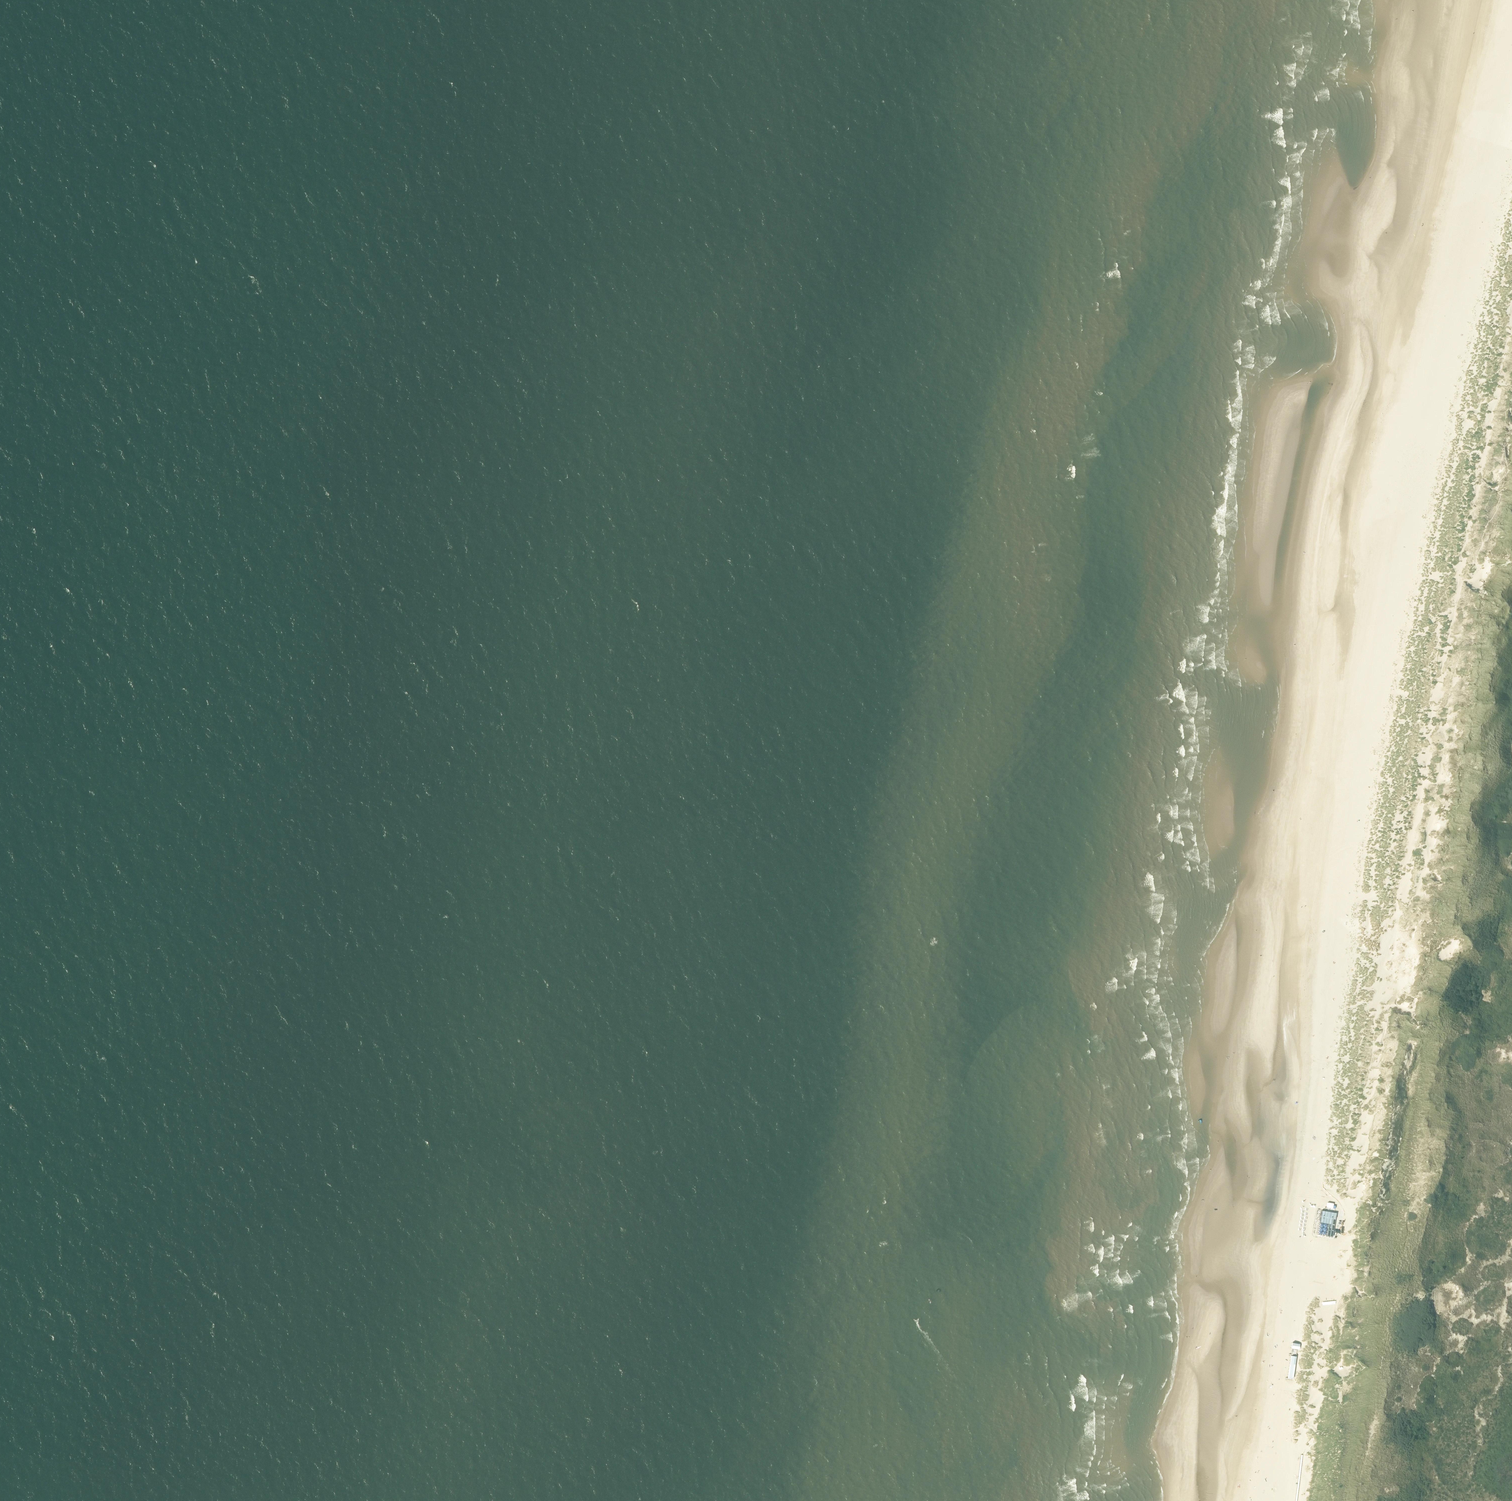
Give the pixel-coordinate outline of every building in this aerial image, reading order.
[(1332,1218),(1319,1216),(1316,1234),(1331,1237),(1336,1213),(1333,1212),(1332,1218)] [(1299,1344),(1291,1342),(1284,1378),(1293,1379),(1299,1344)]
